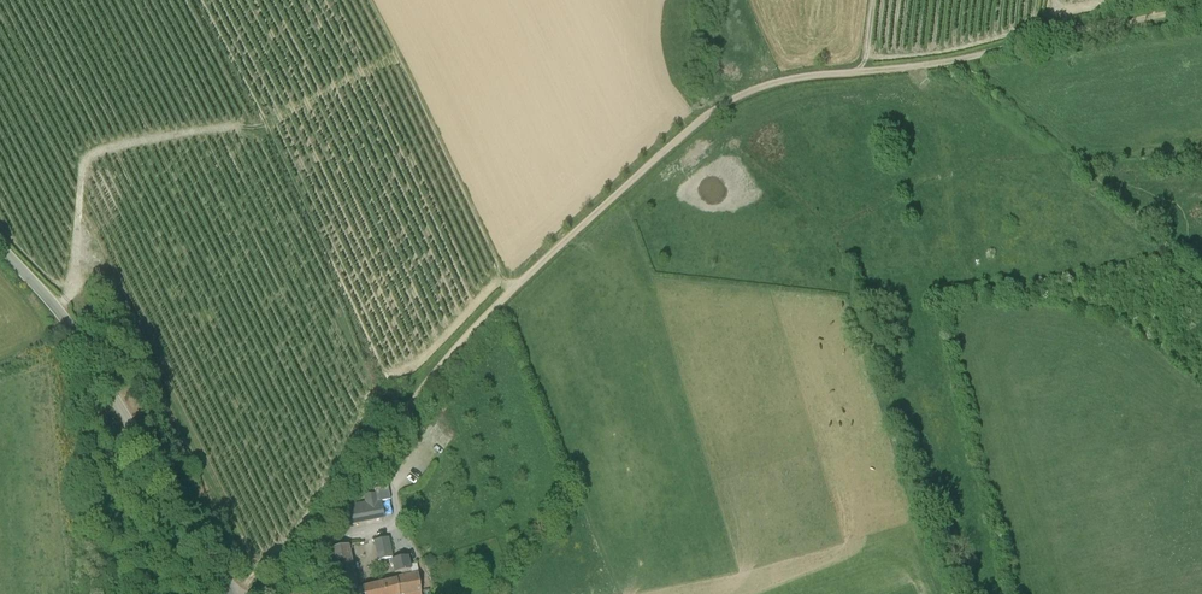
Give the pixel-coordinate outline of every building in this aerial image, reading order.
[(385,517),(381,501),(390,500),(388,486),(375,489),(376,494),(364,496),(366,504),(352,507),(344,514),(346,525),(385,517)] [(379,560),(392,558),(392,557),(391,549),(388,538),(375,540),(379,560)] [(341,593),(422,593),(419,573),(397,577),(397,579),(363,586),(355,588),(350,558),(347,546),(332,549),(335,561),(341,593)] [(409,557),(392,560),(394,573),(412,570),(409,557)]
